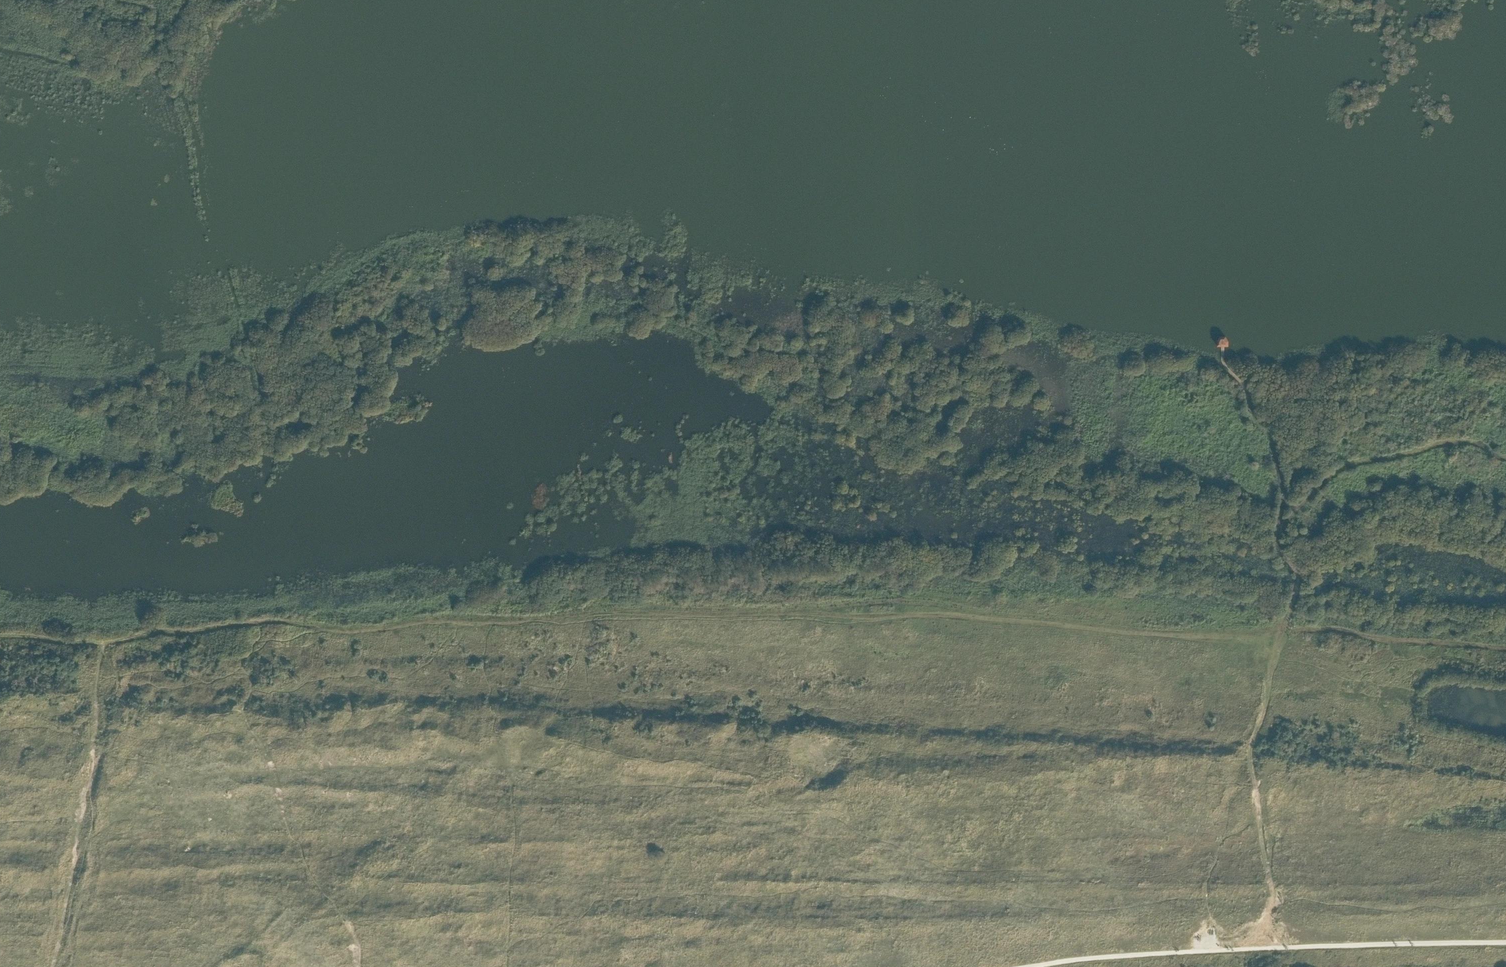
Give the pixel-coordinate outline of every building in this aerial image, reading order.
[(1220,336),(1216,342),(1216,348),(1222,348),(1228,348),(1228,345),(1228,341),(1225,337),(1220,336)]
